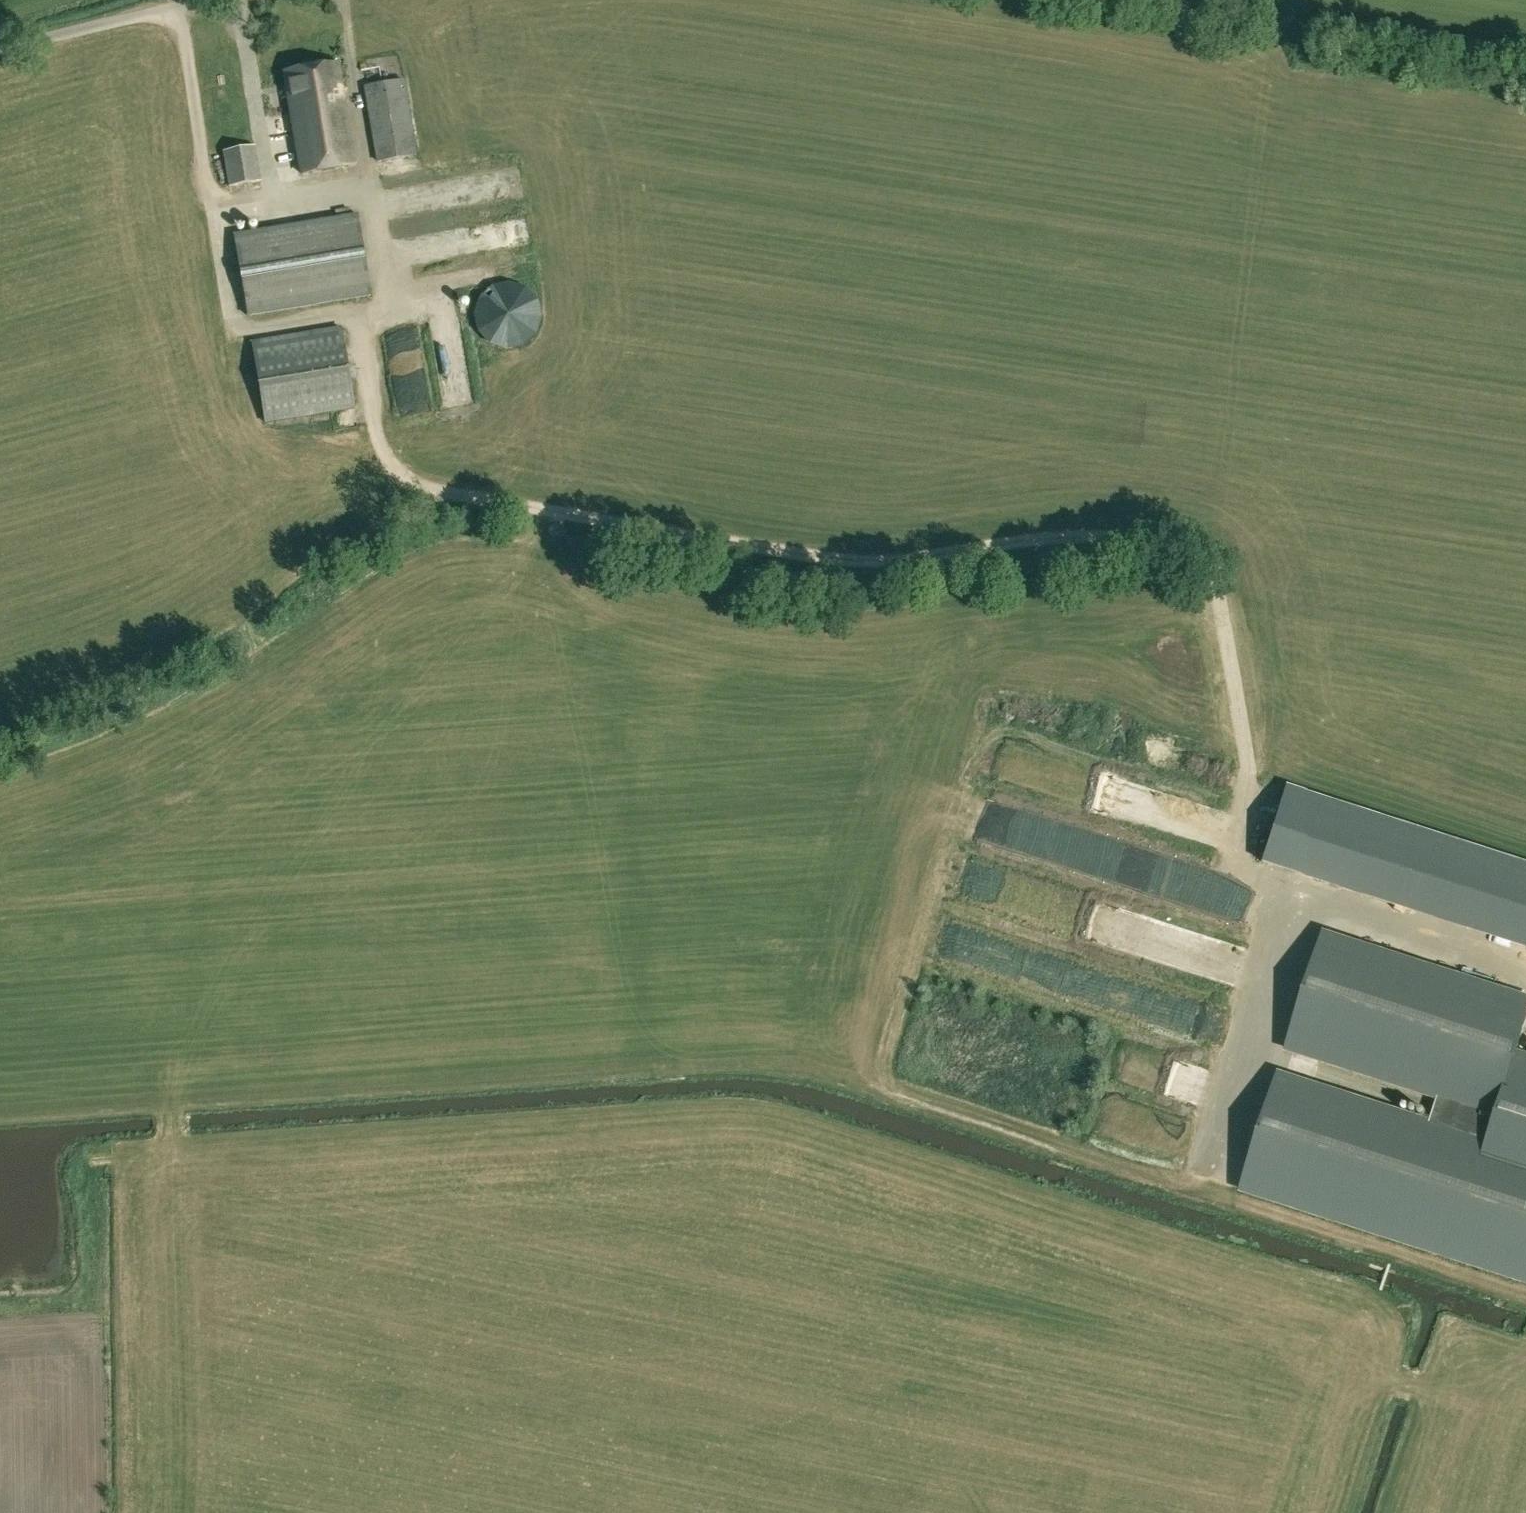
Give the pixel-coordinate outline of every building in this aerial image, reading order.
[(300,175),(357,167),(340,64),(282,72),(300,175)] [(376,164),(415,158),(403,82),(364,89),(376,164)] [(254,148),(223,153),(228,189),(260,184),(254,148)] [(468,190),(454,195),(458,207),(473,202),(468,190)] [(357,216),(233,237),(247,317),(371,296),(357,216)] [(474,313),(476,333),(496,350),(508,352),(526,349),(536,336),(541,319),(540,314),(533,295),(528,289),(520,286),(510,283),(499,285),(493,286),(487,290),(475,305),(474,312),(474,313)] [(252,345),(266,424),(355,408),(341,329),(252,345)] [(1283,785),(1259,861),(1525,947),(1525,863),(1283,785)] [(1239,1189),(1525,1281),(1525,1055),(1514,1051),(1525,1015),(1525,1000),(1321,934),(1284,1048),(1436,1097),(1427,1123),(1275,1074),(1239,1189)]
